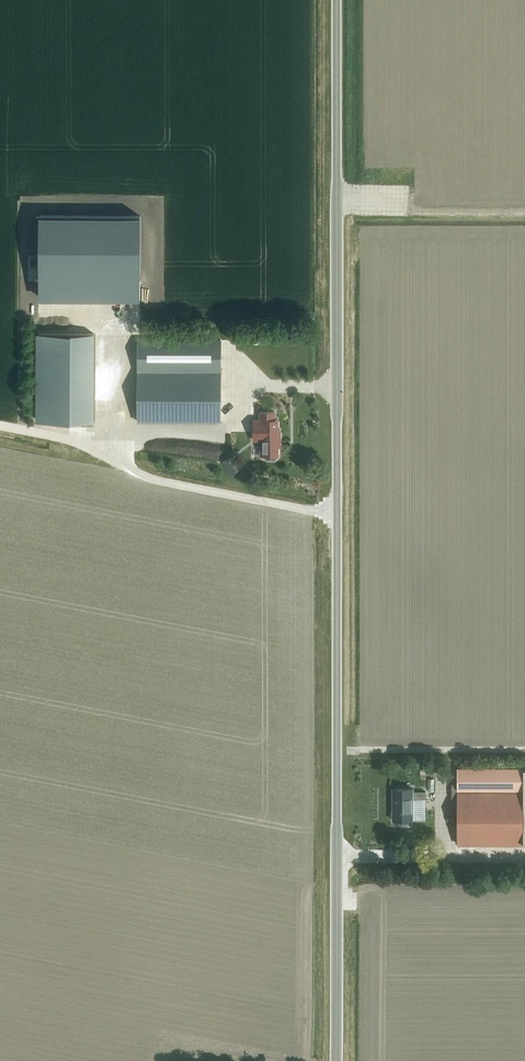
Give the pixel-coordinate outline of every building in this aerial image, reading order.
[(39,256),(39,277),(140,277),(140,216),(39,215),(36,215),(36,256),(39,256)] [(93,421),(94,333),(39,333),(38,421),(93,421)] [(220,421),(221,339),(138,339),(138,421),(220,421)] [(278,439),(279,439),(279,430),(278,430),(278,419),(275,419),(275,411),(260,411),(260,422),(254,422),(254,440),(260,440),(261,455),(264,455),(264,457),(266,459),(275,459),(277,457),(277,455),(278,455),(278,439)] [(458,768),(458,790),(522,790),(522,768),(458,768)] [(426,799),(426,791),(412,791),(412,788),(393,788),(393,820),(412,820),(412,799),(426,799)] [(522,844),(522,790),(458,790),(458,844),(522,844)]
